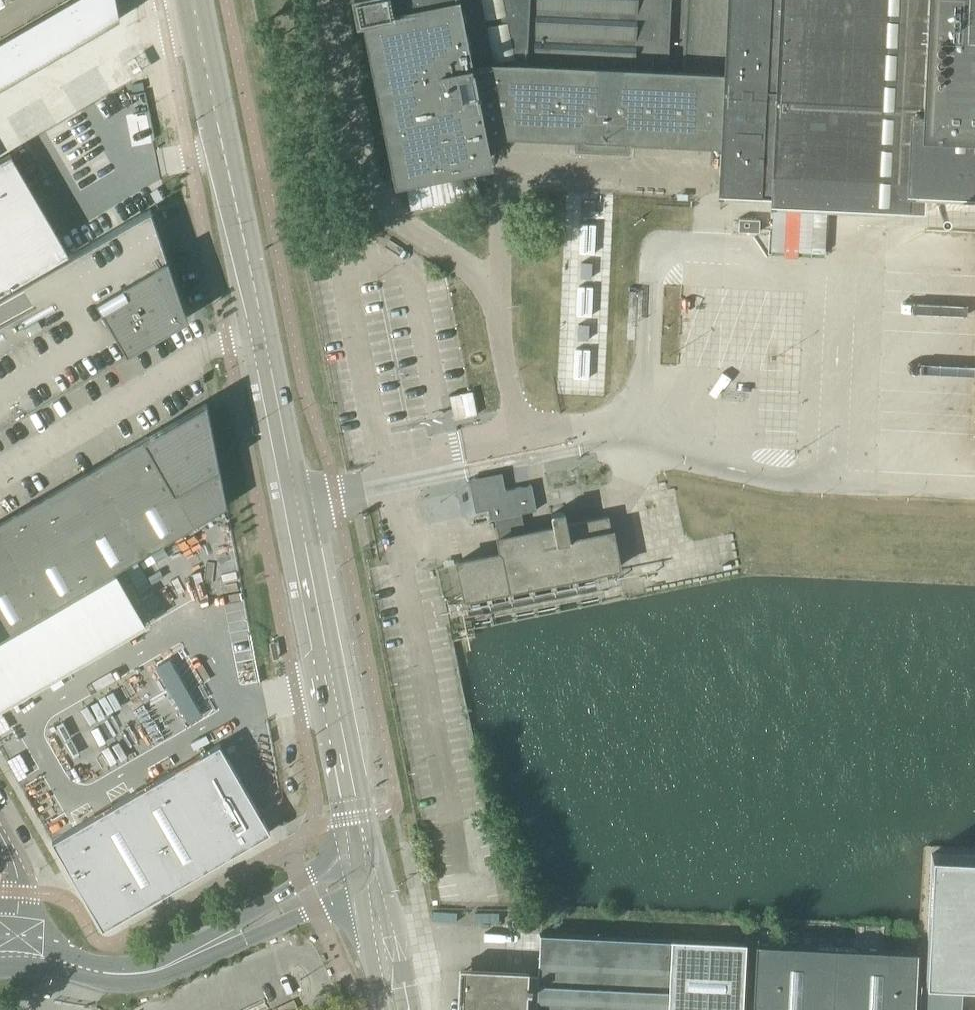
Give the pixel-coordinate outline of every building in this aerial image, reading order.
[(115,0),(70,0),(69,1),(89,36),(101,29),(100,28),(112,21),(112,22),(119,19),(118,16),(115,0)] [(570,134),(577,134),(576,141),(627,143),(627,137),(721,141),(719,190),(918,200),(920,171),(974,173),(974,0),(353,0),(354,9),(355,8),(356,15),(362,14),(395,177),(488,159),(483,134),(500,131),(570,134)] [(54,9),(39,18),(59,53),(65,50),(65,48),(73,44),(76,42),(77,43),(89,36),(69,1),(54,9)] [(59,53),(39,18),(9,35),(29,70),(41,63),(41,62),(52,56),(53,57),(59,53)] [(9,35),(0,40),(0,87),(6,84),(5,83),(16,76),(17,77),(29,70),(9,35)] [(68,255),(36,199),(10,153),(0,159),(0,294),(53,264),(68,255)] [(594,201),(584,200),(583,216),(593,217),(594,201)] [(151,209),(47,269),(103,367),(155,336),(187,318),(159,234),(151,209)] [(738,219),(738,231),(758,232),(759,220),(738,219)] [(595,226),(580,226),(579,255),(594,255),(595,226)] [(591,263),(581,262),(580,278),(590,279),(591,263)] [(0,296),(0,304),(53,395),(103,367),(47,269),(0,296)] [(593,289),(577,288),(576,317),(591,317),(593,289)] [(3,424),(53,395),(0,304),(0,418),(3,424)] [(588,326),(578,325),(577,341),(587,342),(588,326)] [(589,351),(574,350),(573,379),(588,380),(589,351)] [(144,553),(153,548),(226,505),(206,402),(94,466),(144,553)] [(95,581),(144,553),(94,466),(45,495),(95,581)] [(490,519),(517,514),(536,510),(531,485),(499,491),(497,479),(475,484),(480,505),(487,503),(490,519)] [(95,581),(45,495),(0,521),(0,533),(45,610),(95,581)] [(553,527),(499,538),(498,538),(501,553),(457,561),(464,597),(618,567),(611,530),(610,531),(608,516),(567,524),(564,511),(550,514),(553,527)] [(45,610),(0,533),(0,636),(45,610)] [(218,745),(52,842),(102,928),(268,832),(218,745)] [(921,979),(974,982),(974,852),(927,850),(921,979)] [(742,943),(539,933),(539,934),(540,934),(539,959),(538,974),(537,975),(537,976),(533,976),(512,975),(513,969),(458,967),(456,1009),(740,1009),(742,943)] [(918,952),(756,944),(753,1009),(915,1009),(918,952)]
